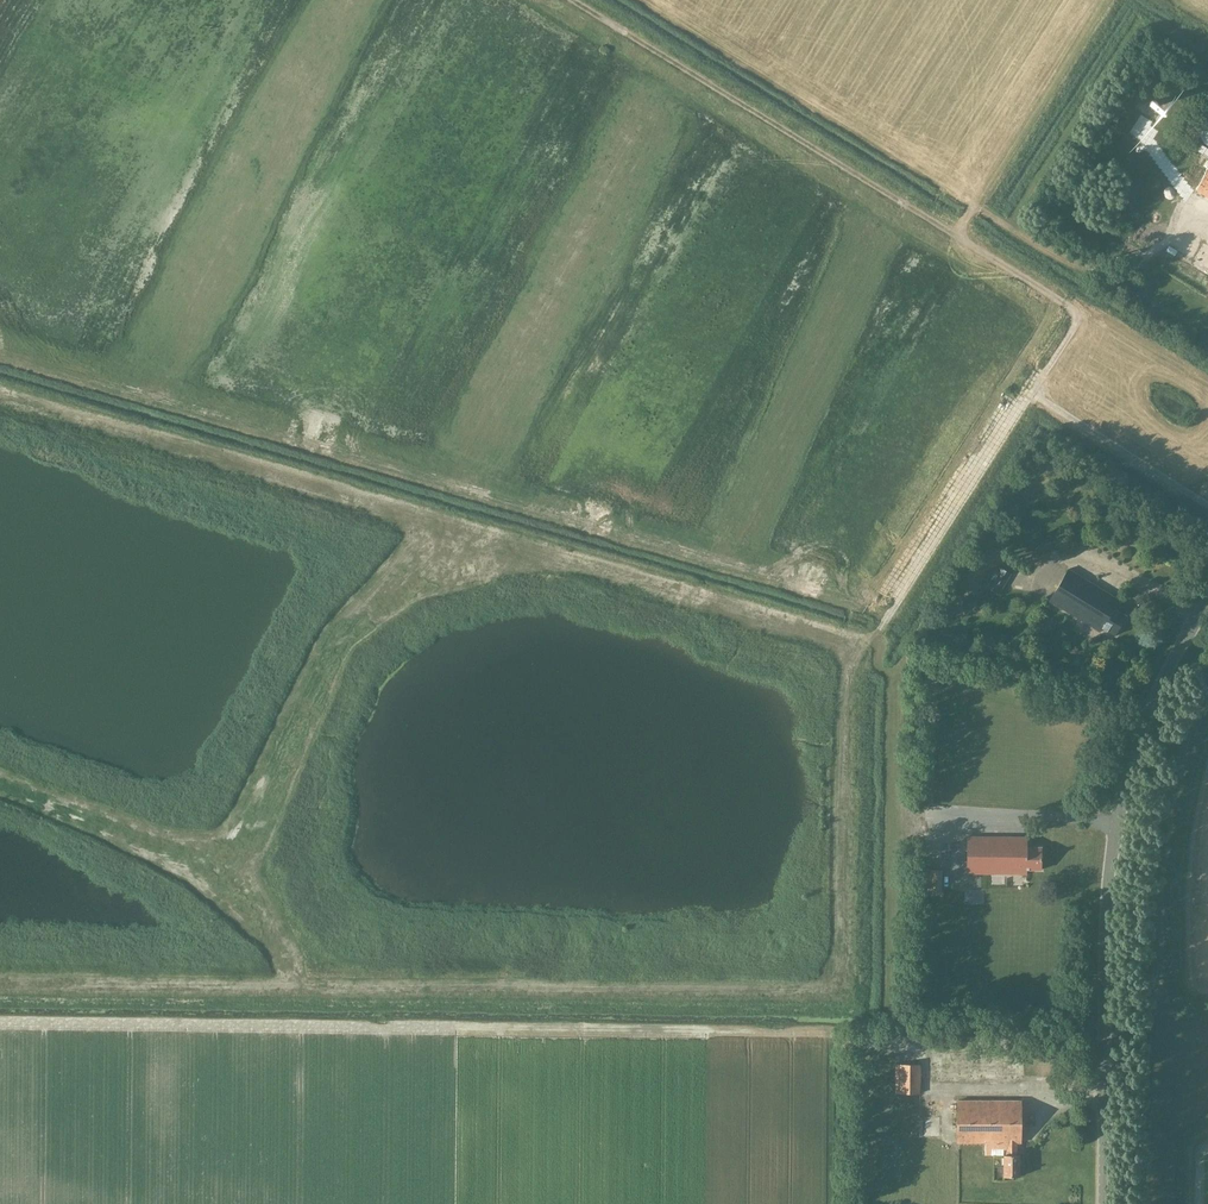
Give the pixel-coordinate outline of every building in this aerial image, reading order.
[(1162,99),(1165,95),(1165,94),(1158,89),(1155,94),(1162,99)] [(1207,117),(1205,119),(1202,122),(1200,126),(1200,131),(1200,135),(1202,139),(1205,143),(1207,145),(1207,117)] [(1196,191),(1207,198),(1207,170),(1196,191)] [(1068,569),(1049,601),(1099,632),(1102,628),(1114,635),(1126,616),(1114,608),(1119,600),(1068,569)] [(967,836),(967,873),(1026,874),(1026,869),(1041,869),(1041,847),(1027,847),(1027,837),(967,836)] [(941,894),(941,870),(927,870),(927,894),(941,894)] [(920,1093),(920,1064),(895,1064),(895,1093),(920,1093)] [(991,1155),(1004,1155),(1004,1176),(1019,1176),(1019,1155),(1017,1155),(1017,1143),(1020,1143),(1021,1101),(957,1100),(957,1143),(985,1143),(985,1149),(991,1149),(991,1155)]
